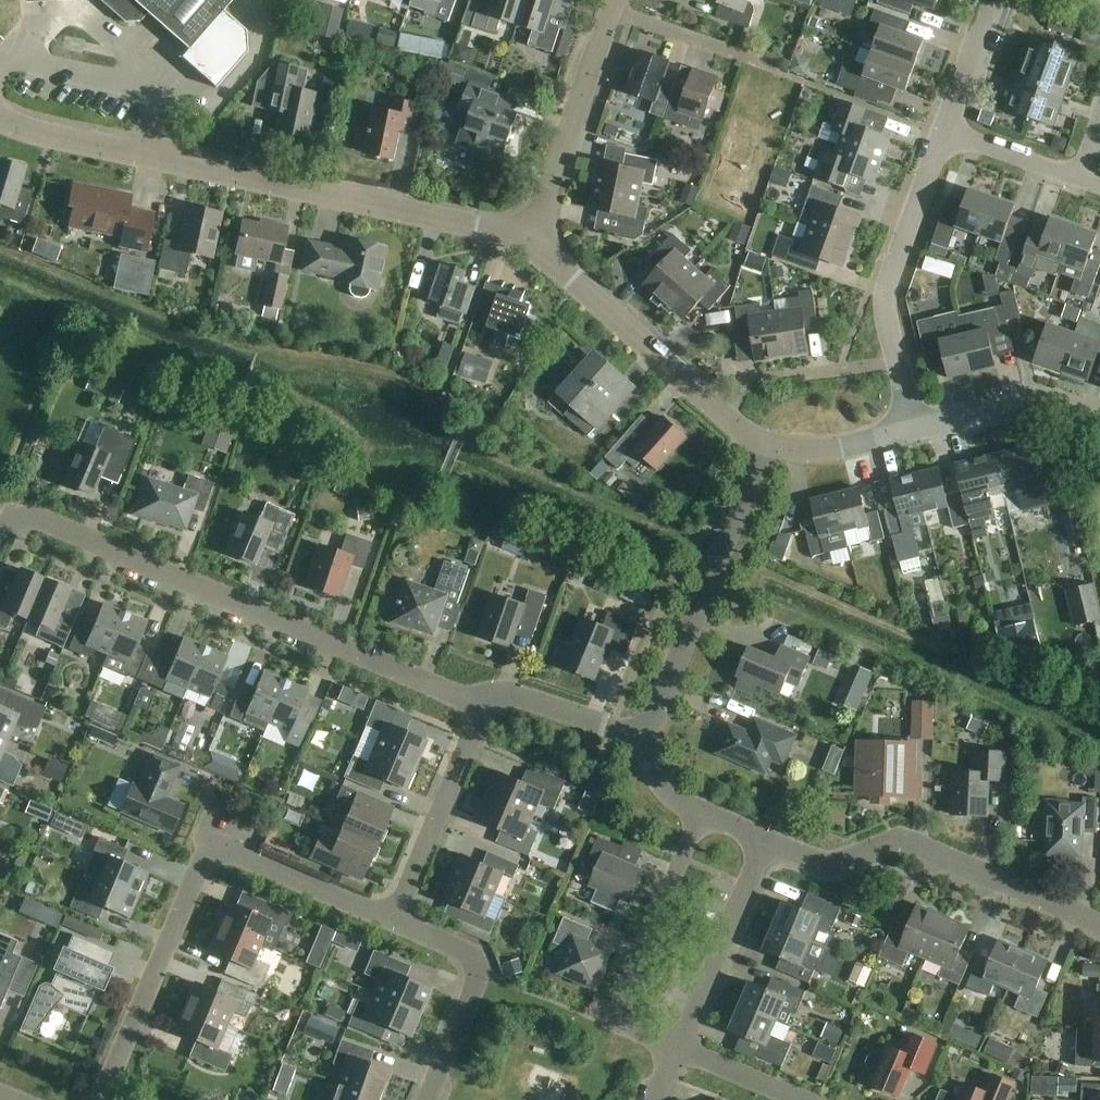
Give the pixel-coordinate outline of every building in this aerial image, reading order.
[(125,22),(141,21),(148,13),(189,49),(182,58),(217,88),(248,53),(246,29),(224,11),(233,0),(101,0),(125,22)] [(425,14),(426,14),(450,23),(457,1),(458,0),(413,0),(411,6),(426,11),(425,14)] [(494,9),(480,5),(473,27),(496,35),(500,21),(518,27),(526,0),(497,0),(494,9)] [(518,27),(534,32),(530,45),(554,53),(561,31),(548,27),(556,0),(526,0),(518,27)] [(753,17),(755,11),(754,7),(751,2),(746,1),(747,0),(704,0),(720,6),(716,18),(749,29),(753,17)] [(844,0),(840,0),(836,12),(851,17),(855,4),(844,0)] [(938,0),(879,0),(878,3),(911,15),(915,3),(935,10),(938,0)] [(336,39),(344,10),(325,5),(317,34),(336,39)] [(873,51),(915,66),(924,42),(904,35),(908,22),(875,11),(866,34),(877,39),(873,51)] [(1072,36),(1077,21),(1054,13),(1049,28),(1072,36)] [(366,27),(348,24),(346,36),(364,39),(366,27)] [(1086,24),(1081,39),(1099,46),(1099,28),(1086,24)] [(556,56),(563,58),(572,32),(573,29),(567,27),(565,31),(556,56)] [(377,44),(394,48),(396,38),(379,34),(377,44)] [(1033,36),(1024,61),(1047,70),(1056,45),(1033,36)] [(442,59),(443,58),(445,45),(446,43),(422,38),(419,55),(442,59)] [(1056,45),(1047,70),(1071,78),(1080,53),(1056,45)] [(906,91),(915,66),(873,51),(867,66),(851,60),(848,69),(843,67),(837,84),(880,100),(886,84),(906,91)] [(662,119),(672,93),(659,89),(668,62),(640,53),(626,94),(653,103),(649,114),(662,119)] [(415,75),(428,78),(431,63),(413,58),(410,70),(416,71),(415,75)] [(472,115),(468,126),(464,124),(456,145),(476,152),(477,148),(504,157),(518,117),(508,113),(513,101),(496,95),(489,92),(494,78),(442,60),(437,76),(463,84),(463,83),(470,85),(461,111),(472,115)] [(1024,61),(1015,86),(1038,95),(1047,70),(1024,61)] [(277,133),(306,141),(315,95),(305,93),(308,72),(276,64),(254,87),(250,111),(280,118),(277,133)] [(1047,70),(1038,95),(1062,103),(1071,78),(1047,70)] [(720,114),(726,95),(713,91),(717,79),(693,71),(684,97),(672,93),(663,120),(687,128),(691,117),(702,121),(707,109),(720,114)] [(320,97),(332,99),(335,84),(322,82),(320,97)] [(1006,111),(1029,120),(1038,95),(1015,86),(1006,111)] [(1038,95),(1029,120),(1053,128),(1062,103),(1038,95)] [(413,136),(419,107),(394,101),(391,114),(374,110),(369,134),(358,132),(354,150),(365,152),(364,155),(394,162),(400,133),(413,136)] [(840,147),(882,162),(890,139),(883,137),(889,119),(844,103),(833,132),(844,136),(840,147)] [(430,107),(428,115),(431,119),(437,120),(441,118),(442,109),(440,105),(433,104),(430,107)] [(1016,123),(1013,132),(1022,135),(1025,126),(1016,123)] [(619,128),(608,124),(604,134),(616,138),(619,128)] [(873,185),(882,162),(840,147),(836,158),(825,154),(816,179),(847,190),(852,177),(873,185)] [(698,152),(692,169),(705,173),(711,157),(698,152)] [(601,162),(596,186),(639,195),(641,184),(653,186),(658,161),(626,154),(623,167),(601,162)] [(793,173),(796,164),(782,159),(779,168),(793,173)] [(30,198),(32,191),(19,188),(25,167),(0,160),(0,205),(0,218),(22,224),(30,198)] [(777,193),(790,198),(796,181),(783,176),(777,193)] [(89,190),(72,186),(68,209),(72,210),(68,229),(90,234),(91,232),(120,239),(118,248),(145,254),(153,216),(127,211),(130,198),(89,189),(89,190)] [(637,206),(639,195),(596,186),(591,210),(621,216),(616,237),(635,241),(643,236),(649,209),(637,206)] [(810,229),(852,244),(861,219),(839,211),(844,199),(813,188),(804,212),(815,216),(810,229)] [(978,236),(991,199),(968,191),(958,220),(944,215),(933,243),(950,249),(957,228),(978,236)] [(693,206),(696,197),(683,193),(680,201),(693,206)] [(991,199),(978,236),(1001,244),(995,260),(1008,264),(1016,241),(1005,237),(1015,208),(991,199)] [(157,269),(159,270),(158,278),(172,281),(174,273),(186,275),(190,254),(211,258),(221,214),(187,206),(179,244),(164,240),(157,269)] [(1032,276),(1033,275),(1035,269),(1057,276),(1058,274),(1074,229),(1051,221),(1049,226),(1041,249),(1030,245),(1021,270),(1020,272),(1032,276)] [(256,260),(277,264),(279,264),(286,228),(270,225),(270,229),(243,224),(236,255),(238,256),(235,270),(253,273),(256,260)] [(729,242),(744,248),(751,231),(736,225),(729,242)] [(843,268),(852,244),(810,229),(806,242),(794,238),(786,262),(817,273),(821,261),(843,268)] [(1058,274),(1080,281),(1076,293),(1089,298),(1099,266),(1099,256),(1091,253),(1096,237),(1074,229),(1058,274)] [(780,235),(773,255),(785,259),(792,240),(780,235)] [(665,303),(695,271),(684,261),(692,253),(673,236),(651,260),(661,269),(645,286),(665,303)] [(375,292),(385,249),(346,241),(344,252),(308,244),(302,272),(338,280),(337,284),(349,286),(348,291),(350,295),(353,299),(360,300),(365,299),(368,295),(369,291),(375,292)] [(120,254),(113,289),(148,296),(155,262),(120,254)] [(955,266),(943,262),(939,275),(952,278),(955,266)] [(279,264),(277,264),(274,275),(268,273),(261,307),(263,307),(278,310),(281,311),(290,267),(279,264)] [(427,302),(441,307),(438,317),(460,325),(464,314),(466,315),(475,289),(462,285),(466,273),(440,264),(427,302)] [(782,265),(771,266),(772,277),(783,276),(782,265)] [(695,271),(665,303),(685,321),(700,304),(709,312),(732,288),(713,271),(705,280),(695,271)] [(493,312),(488,328),(520,340),(524,329),(533,332),(537,321),(528,318),(532,308),(522,304),(526,291),(490,278),(479,307),(493,312)] [(776,315),(782,358),(809,354),(805,332),(818,330),(812,292),(799,294),(800,299),(788,301),(789,313),(776,315)] [(1003,307),(1006,321),(1007,321),(1021,318),(1014,292),(1001,295),(1003,307)] [(782,358),(776,315),(762,317),(761,305),(735,309),(740,341),(753,339),(756,362),(782,358)] [(959,317),(972,374),(996,369),(988,337),(1009,332),(1007,321),(1006,321),(1003,307),(982,312),(959,317)] [(949,380),(972,374),(959,317),(957,311),(934,317),(935,319),(917,323),(924,353),(941,349),(949,380)] [(697,316),(698,329),(720,328),(719,315),(697,316)] [(1061,372),(1088,382),(1098,354),(1099,355),(1099,327),(1080,320),(1074,337),(1074,336),(1061,372)] [(1061,372),(1074,336),(1047,327),(1035,363),(1061,372)] [(487,384),(494,361),(467,352),(459,375),(487,384)] [(446,369),(449,362),(439,358),(436,365),(446,369)] [(598,402),(616,381),(592,360),(565,391),(577,402),(565,416),(589,438),(610,413),(598,402)] [(91,377),(86,389),(101,396),(118,403),(123,391),(106,384),(91,377)] [(619,469),(626,461),(635,469),(644,459),(658,471),(687,439),(664,418),(635,451),(622,439),(605,457),(619,469)] [(120,477),(135,441),(103,428),(93,449),(80,444),(63,484),(90,495),(101,469),(120,477)] [(226,454),(232,436),(207,428),(201,445),(226,454)] [(1004,494),(1005,494),(1028,488),(1033,510),(1046,507),(1038,473),(1025,476),(1019,450),(995,456),(1004,494)] [(1007,507),(994,456),(958,465),(973,525),(996,519),(994,510),(1007,507)] [(590,474),(598,481),(609,468),(602,461),(590,474)] [(915,476),(924,514),(948,508),(954,530),(967,526),(958,493),(946,496),(939,470),(915,476)] [(203,513),(212,484),(188,475),(182,492),(147,480),(143,493),(141,492),(134,513),(155,520),(155,519),(184,528),(191,508),(203,513)] [(895,537),(897,547),(901,562),(920,557),(914,530),(927,526),(924,514),(915,476),(891,482),(897,508),(885,511),(892,538),(895,537)] [(610,485),(602,493),(616,506),(624,497),(610,485)] [(835,495),(845,533),(846,533),(849,545),(871,540),(872,543),(885,540),(878,513),(866,516),(859,489),(835,495)] [(821,539),(845,533),(835,495),(811,501),(818,528),(805,531),(812,558),(825,555),(821,539)] [(281,546),(294,516),(265,504),(259,520),(243,513),(226,553),(253,564),(264,539),(281,546)] [(370,508),(357,510),(359,521),(372,519),(370,508)] [(776,542),(785,545),(789,534),(780,531),(776,542)] [(363,569),(372,543),(345,534),(339,553),(319,546),(305,587),(336,598),(348,564),(363,569)] [(467,563),(478,566),(485,545),(473,540),(469,549),(472,550),(467,563)] [(515,552),(525,556),(530,545),(519,541),(515,552)] [(458,604),(466,580),(470,570),(445,561),(442,571),(435,592),(408,582),(400,606),(397,605),(391,623),(409,629),(409,627),(433,635),(446,600),(458,604)] [(44,579),(19,569),(11,588),(0,584),(0,627),(5,629),(12,613),(26,620),(44,579)] [(982,575),(973,577),(976,589),(985,587),(982,575)] [(44,579),(26,620),(39,625),(34,636),(58,646),(71,614),(60,609),(68,589),(44,579)] [(619,599),(620,597),(625,585),(611,579),(605,593),(619,599)] [(926,582),(934,611),(946,608),(939,579),(926,582)] [(1099,620),(1099,611),(1094,585),(1066,591),(1074,626),(1099,620)] [(537,623),(546,596),(529,590),(524,606),(494,595),(480,637),(511,647),(521,618),(537,623)] [(106,654),(124,613),(102,604),(91,630),(78,625),(68,649),(87,657),(96,650),(106,654)] [(935,627),(940,626),(949,623),(950,623),(946,608),(934,611),(931,612),(935,627)] [(124,613),(106,654),(107,655),(102,668),(124,677),(125,673),(137,678),(148,654),(135,649),(146,623),(124,613)] [(626,656),(639,626),(609,613),(603,627),(582,619),(563,667),(595,680),(605,654),(609,656),(612,650),(626,656)] [(1004,655),(1042,646),(1035,618),(997,628),(1004,655)] [(154,656),(143,681),(148,683),(164,690),(163,691),(182,699),(187,688),(204,647),(182,638),(171,664),(159,658),(154,656)] [(799,687),(811,659),(782,646),(776,660),(750,648),(738,676),(741,678),(737,688),(753,695),(758,685),(781,695),(786,681),(799,687)] [(204,647),(187,688),(188,689),(184,698),(217,712),(228,688),(216,683),(226,657),(204,647)] [(813,664),(828,669),(833,655),(818,650),(813,664)] [(58,656),(49,652),(44,662),(54,666),(58,656)] [(857,666),(850,684),(866,690),(873,673),(857,666)] [(267,722),(284,681),(262,672),(251,698),(239,692),(228,717),(241,723),(245,713),(267,722)] [(284,681),(267,722),(289,732),(285,741),(298,746),(308,722),(313,709),(301,704),(307,691),(284,681)] [(57,687),(48,693),(54,701),(63,695),(57,687)] [(6,738),(12,724),(23,729),(35,728),(44,707),(10,693),(3,709),(0,708),(0,735),(6,738)] [(353,707),(363,711),(368,698),(358,693),(353,707)] [(374,748),(415,765),(425,741),(404,732),(411,716),(375,701),(364,726),(380,733),(374,748)] [(913,701),(912,739),(933,740),(933,702),(913,701)] [(107,728),(119,733),(124,720),(113,715),(107,728)] [(729,724),(717,753),(757,771),(763,756),(784,766),(797,736),(760,720),(754,717),(747,731),(729,724)] [(984,735),(988,724),(972,718),(967,729),(984,735)] [(167,749),(175,752),(185,728),(176,725),(167,749)] [(117,737),(92,727),(88,736),(113,746),(117,737)] [(6,738),(0,735),(0,781),(11,786),(20,765),(11,756),(1,751),(6,738)] [(829,744),(818,770),(834,777),(845,751),(829,744)] [(912,795),(914,746),(861,744),(859,793),(875,794),(874,802),(888,802),(888,794),(912,795)] [(405,789),(415,765),(374,748),(368,762),(352,756),(343,777),(379,792),(384,780),(405,789)] [(1004,782),(1006,752),(978,751),(977,768),(972,772),(956,772),(954,815),(987,817),(988,781),(1004,782)] [(165,798),(179,766),(151,754),(137,786),(132,784),(120,812),(170,833),(182,805),(165,798)] [(55,761),(49,777),(61,782),(67,766),(55,761)] [(233,763),(227,776),(237,780),(242,767),(233,763)] [(488,796),(533,815),(539,803),(554,809),(564,786),(527,770),(522,782),(498,772),(488,796)] [(347,814),(341,828),(377,844),(392,808),(342,786),(332,808),(347,814)] [(290,794),(285,803),(299,810),(303,800),(290,794)] [(528,828),(533,815),(488,796),(477,820),(502,830),(497,842),(529,856),(539,832),(528,828)] [(1098,833),(1099,798),(1085,798),(1084,806),(1068,805),(1068,803),(1049,802),(1048,824),(1049,824),(1048,855),(1082,856),(1083,832),(1098,833)] [(57,813),(52,826),(79,838),(85,825),(57,813)] [(361,880),(377,844),(341,828),(334,842),(319,835),(310,857),(361,880)] [(98,878),(138,895),(147,873),(121,862),(126,849),(98,837),(89,859),(103,865),(98,878)] [(630,902),(644,870),(618,859),(623,847),(599,837),(585,869),(595,873),(590,885),(597,888),(591,903),(616,913),(616,911),(613,910),(618,897),(630,902)] [(21,850),(14,865),(23,868),(29,853),(21,850)] [(454,875),(495,892),(503,872),(514,877),(519,865),(489,852),(484,864),(463,855),(454,875)] [(485,916),(495,892),(454,875),(444,899),(465,908),(460,920),(491,933),(496,921),(485,916)] [(128,917),(138,895),(98,878),(92,891),(78,884),(69,906),(97,919),(102,906),(128,917)] [(29,881),(25,892),(38,898),(43,887),(29,881)] [(785,902),(775,926),(826,947),(843,907),(817,896),(811,912),(785,902)] [(229,903),(219,927),(259,944),(260,943),(274,949),(283,926),(285,927),(291,913),(255,897),(249,911),(229,903)] [(927,958),(944,918),(918,907),(909,927),(895,921),(880,957),(904,967),(911,951),(927,958)] [(43,922),(56,928),(62,915),(48,909),(43,922)] [(861,917),(848,911),(844,921),(857,927),(861,917)] [(61,924),(91,937),(95,929),(65,916),(61,924)] [(595,989),(612,951),(588,941),(593,929),(564,917),(553,942),(568,948),(557,973),(595,989)] [(944,918),(927,958),(944,965),(939,976),(961,985),(974,955),(962,950),(971,929),(944,918)] [(316,939),(329,944),(334,932),(321,926),(316,939)] [(785,972),(810,983),(826,947),(775,926),(765,950),(790,960),(785,972)] [(253,959),(259,944),(219,927),(208,951),(229,960),(224,973),(259,988),(269,965),(253,959)] [(36,963),(11,952),(16,940),(0,934),(0,1003),(6,989),(22,996),(36,963)] [(65,948),(47,990),(46,990),(44,990),(42,990),(40,991),(39,991),(38,992),(36,993),(35,995),(22,1026),(34,1032),(56,1004),(86,1017),(108,967),(87,958),(93,944),(72,935),(66,949),(65,948)] [(1009,988),(1025,952),(1001,942),(989,968),(978,963),(967,987),(990,997),(997,983),(1009,988)] [(374,993),(419,1012),(430,988),(405,978),(410,966),(373,950),(363,974),(379,980),(374,993)] [(1025,952),(1009,988),(1022,994),(1016,1008),(1039,1018),(1049,994),(1037,989),(1049,962),(1025,952)] [(858,964),(851,980),(865,986),(872,970),(858,964)] [(1099,977),(1099,964),(1084,964),(1083,976),(1099,977)] [(185,1007),(225,1024),(235,1000),(251,1007),(256,995),(221,980),(216,991),(195,983),(185,1007)] [(741,1006),(777,1021),(783,1007),(797,1014),(807,991),(782,980),(776,993),(751,982),(741,1006)] [(1099,1029),(1099,984),(1098,1029),(1079,1028),(1099,1029)] [(409,1036),(419,1012),(374,993),(368,1005),(357,1001),(347,1024),(380,1038),(385,1026),(409,1036)] [(329,1005),(324,1015),(339,1022),(344,1012),(329,1005)] [(793,1043),(785,1040),(790,1028),(777,1022),(777,1021),(741,1006),(731,1030),(763,1043),(758,1055),(783,1066),(793,1043)] [(215,1048),(225,1024),(185,1007),(174,1031),(195,1040),(188,1056),(224,1071),(231,1055),(215,1048)] [(921,1013),(907,1007),(902,1017),(916,1024),(921,1013)] [(304,1030),(318,1036),(324,1021),(311,1015),(304,1030)] [(838,1044),(843,1032),(827,1025),(822,1037),(838,1044)] [(1079,1028),(1077,1065),(1099,1066),(1099,1029),(1079,1028)] [(872,1071),(878,1073),(873,1085),(899,1096),(911,1067),(925,1073),(937,1044),(923,1038),(912,1033),(905,1052),(889,1045),(885,1056),(880,1053),(875,1054),(871,1057),(869,1062),(869,1067),(872,1071)] [(338,1082),(380,1097),(389,1070),(368,1063),(372,1050),(341,1039),(332,1063),(343,1067),(338,1082)] [(837,1050),(820,1043),(814,1056),(831,1064),(837,1050)] [(1068,1066),(1060,1062),(1055,1072),(1064,1076),(1068,1066)] [(832,1067),(824,1064),(817,1078),(825,1082),(832,1067)] [(1027,1073),(1016,1069),(1013,1076),(1023,1081),(1027,1073)] [(1016,1083),(1000,1076),(992,1094),(965,1082),(958,1098),(943,1091),(939,1099),(1009,1099),(1016,1083)] [(1032,1076),(1032,1091),(1076,1092),(1077,1078),(1032,1076)] [(380,1097),(338,1082),(332,1099),(321,1095),(319,1099),(379,1099),(380,1097)] [(1095,1099),(1099,1099),(1099,1084),(1084,1083),(1083,1096),(1095,1097),(1095,1099)]
